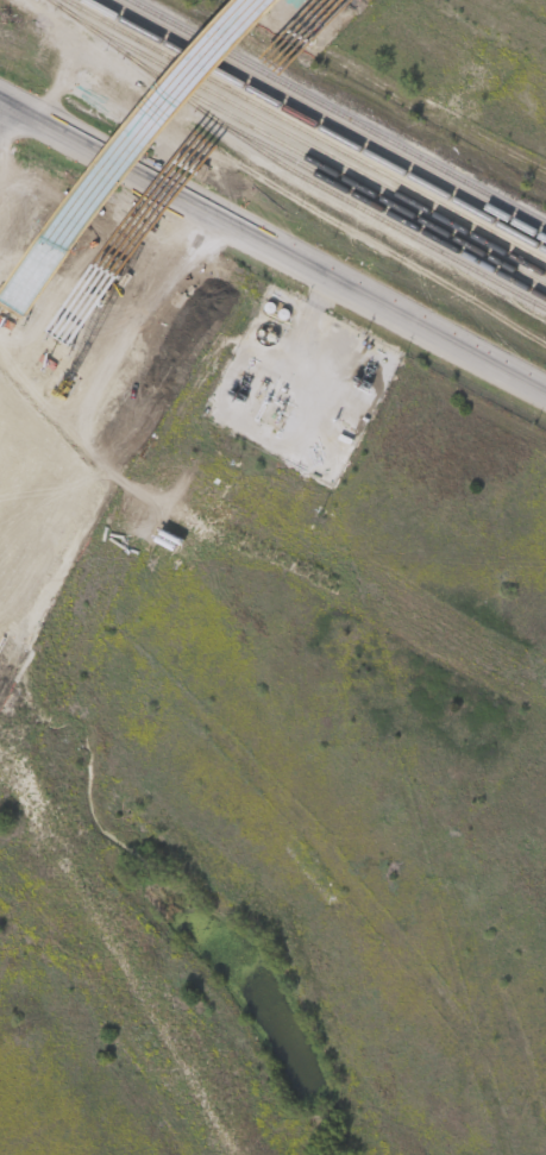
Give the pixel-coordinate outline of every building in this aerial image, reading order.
[(233,383),(241,364),(274,378),(265,397),(233,383)]
